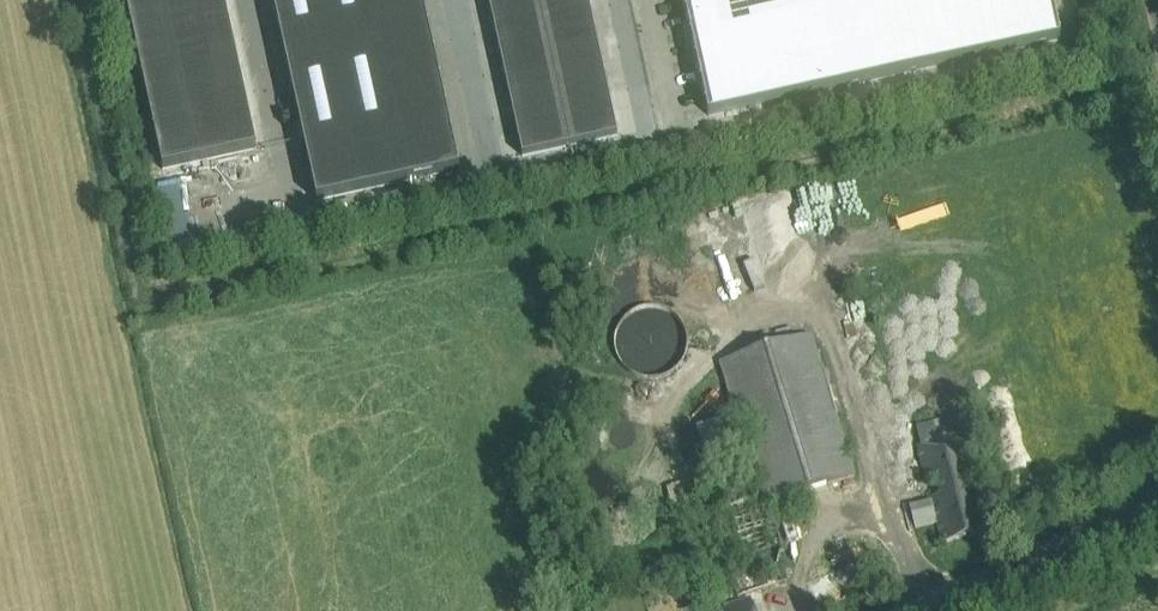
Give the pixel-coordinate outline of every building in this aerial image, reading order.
[(127,10),(174,0),(125,0),(127,10)] [(233,43),(223,0),(174,0),(127,10),(140,63),(233,43)] [(309,165),(402,144),(396,116),(390,90),(385,63),(379,37),(373,10),(371,0),(273,0),(309,165)] [(373,10),(418,0),(371,0),(373,10)] [(379,37),(428,26),(422,0),(418,0),(373,10),(379,37)] [(490,8),(529,0),(488,0),(490,8)] [(490,8),(494,30),(542,20),(538,0),(529,0),(490,8)] [(542,20),(590,9),(588,0),(538,0),(542,20)] [(1060,40),(1051,0),(683,0),(708,117),(1060,40)] [(542,20),(547,41),(594,31),(590,9),(542,20)] [(494,30),(499,52),(547,41),(542,20),(494,30)] [(379,37),(385,63),(434,53),(428,26),(379,37)] [(594,31),(547,41),(551,62),(599,51),(594,31)] [(547,41),(499,52),(504,72),(551,62),(547,41)] [(151,116),(245,96),(233,43),(140,63),(151,116)] [(599,51),(551,62),(556,83),(603,72),(599,51)] [(385,63),(390,90),(440,79),(434,53),(385,63)] [(551,62),(504,72),(508,93),(556,83),(551,62)] [(603,72),(556,83),(560,104),(608,94),(603,72)] [(390,90),(396,116),(445,105),(440,79),(390,90)] [(556,83),(508,93),(513,114),(560,104),(556,83)] [(565,125),(613,115),(608,94),(560,104),(565,125)] [(151,116),(163,170),(257,149),(245,96),(151,116)] [(560,104),(513,114),(517,136),(565,125),(560,104)] [(396,116),(402,144),(451,133),(445,105),(396,116)] [(617,136),(613,115),(565,125),(570,146),(617,136)] [(522,157),(570,146),(565,125),(517,136),(522,157)] [(451,133),(402,144),(410,180),(459,170),(451,133)] [(402,144),(309,165),(317,201),(410,180),(402,144)] [(854,478),(810,336),(719,364),(741,435),(763,506),(854,478)] [(958,416),(920,424),(936,497),(914,502),(920,526),(941,522),(945,540),(984,531),(958,416)] [(752,599),(712,610),(756,610),(752,599)]
